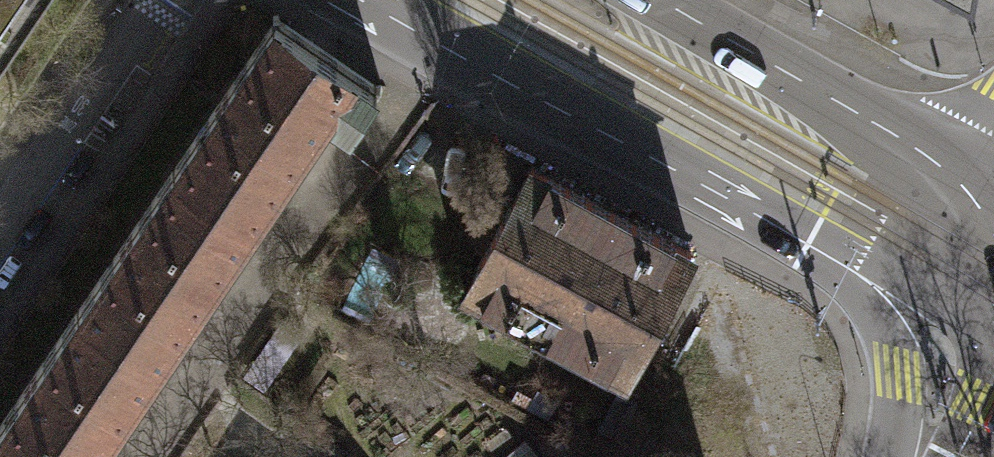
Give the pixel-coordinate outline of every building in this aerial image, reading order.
[(35,0),(0,0),(0,51),(35,0)] [(277,18),(174,168),(253,222),(326,114),(349,130),(378,87),(277,18)] [(531,166),(465,289),(625,375),(691,252),(531,166)] [(205,293),(253,222),(174,168),(78,310),(157,364),(205,293)] [(157,364),(78,310),(0,425),(0,456),(93,456),(109,434),(157,364)]
